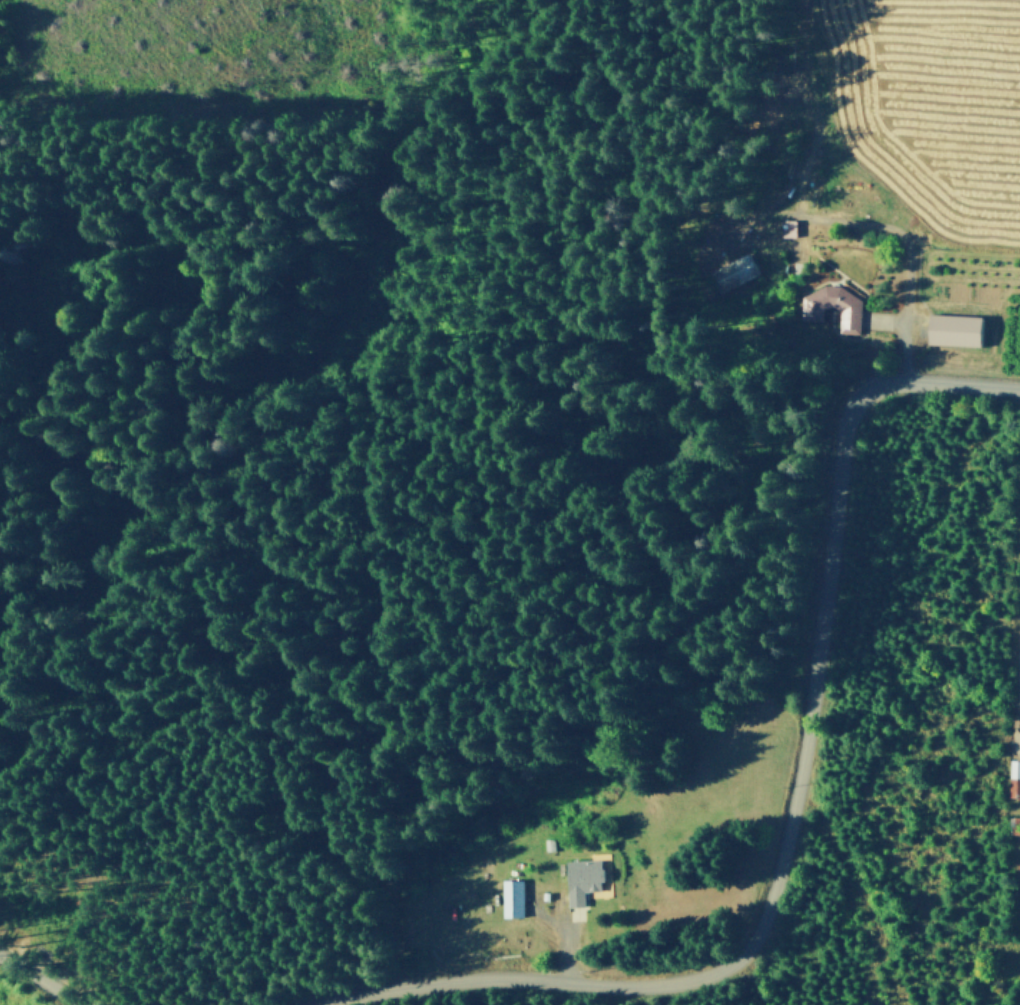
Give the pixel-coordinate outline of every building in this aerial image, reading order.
[(770,242),(772,223),(788,225),(786,244),(770,242)] [(707,298),(695,272),(737,255),(747,281),(707,298)] [(791,324),(793,297),(814,285),(835,287),(853,301),(852,339),(828,336),(830,315),(821,308),(812,313),(812,326),(791,324)] [(927,311),(982,315),(980,348),(925,344),(927,311)] [(1008,756),(1019,757),(1019,793),(1005,792),(1008,756)] [(1008,813),(1019,814),(1018,832),(1006,831),(1008,813)] [(565,859),(600,857),(601,888),(586,889),(586,904),(566,904),(565,859)] [(501,877),(522,878),(521,916),(500,915),(501,877)]
